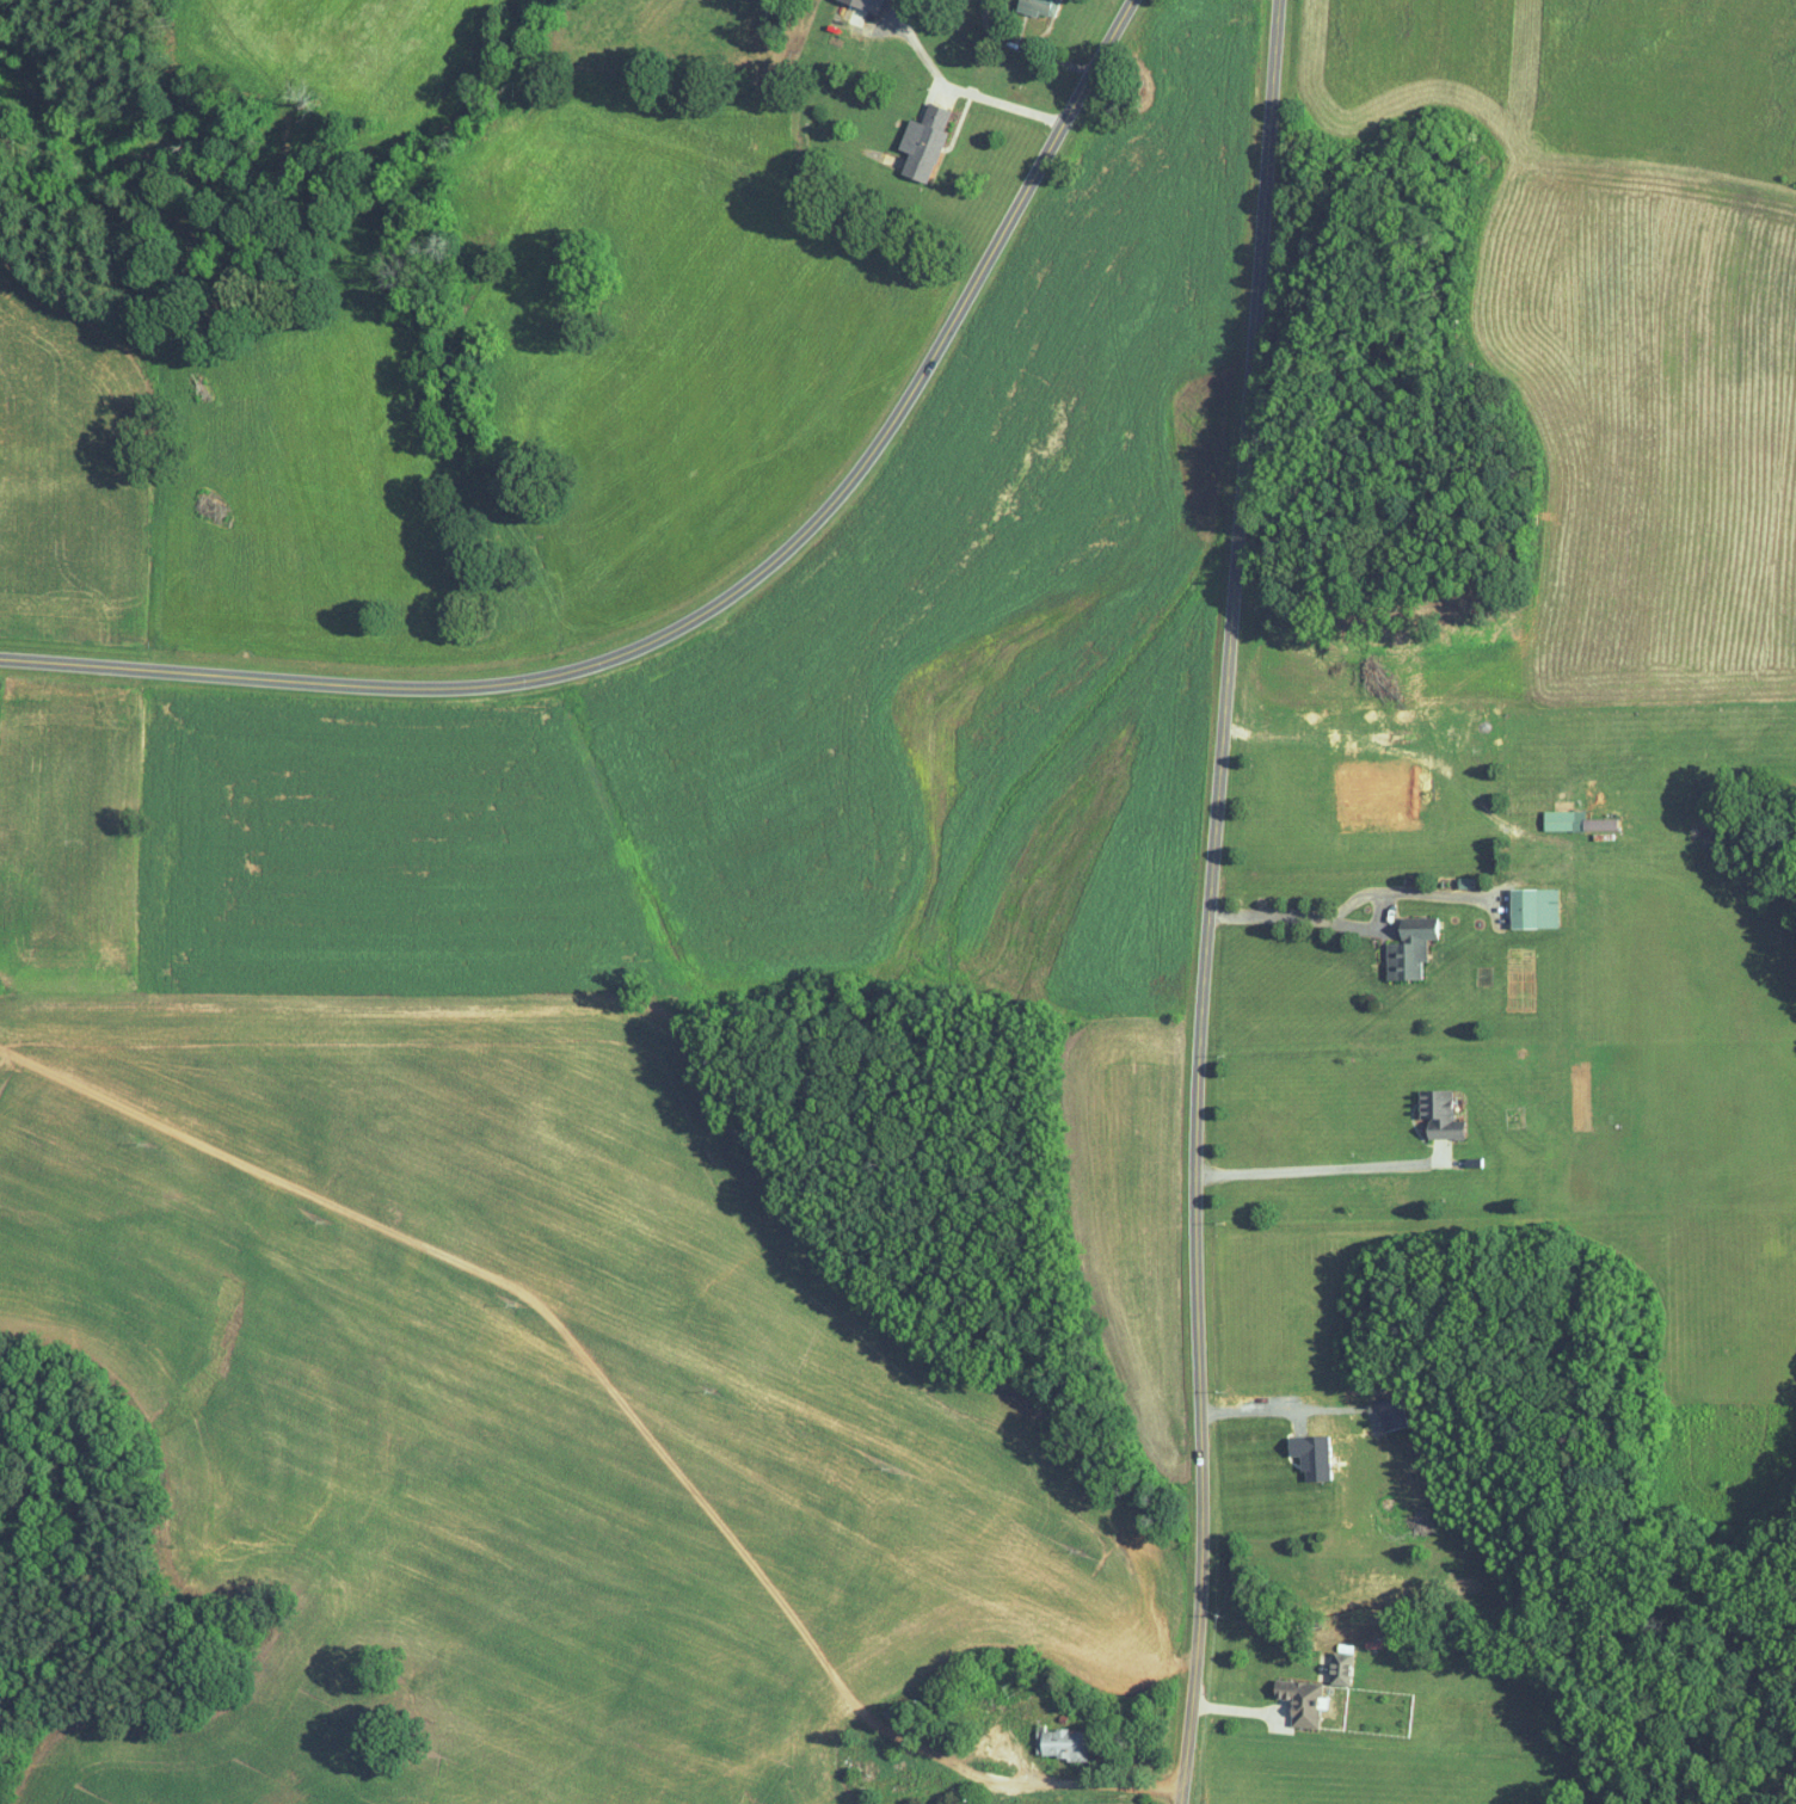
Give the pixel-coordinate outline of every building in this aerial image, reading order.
[(878,15),(884,0),(837,0),(878,15)] [(1053,20),(1060,0),(1019,0),(1016,7),(1053,20)] [(953,111),(927,103),(921,123),(908,119),(898,151),(907,154),(900,175),(928,184),(953,111)] [(1574,830),(1573,810),(1543,810),(1544,830),(1574,830)] [(1618,818),(1584,819),(1584,830),(1618,829),(1618,818)] [(1558,887),(1512,888),(1512,928),(1558,927),(1558,887)] [(1387,979),(1422,979),(1421,961),(1428,961),(1427,939),(1437,939),(1437,919),(1410,919),(1410,927),(1401,927),(1401,942),(1386,942),(1387,979)] [(1428,1138),(1465,1138),(1465,1120),(1453,1120),(1453,1089),(1420,1090),(1420,1117),(1428,1117),(1428,1138)] [(1331,1685),(1351,1685),(1351,1658),(1330,1659),(1331,1685)] [(1290,1727),(1318,1728),(1319,1708),(1323,1708),(1324,1683),(1275,1681),(1275,1699),(1291,1700),(1290,1727)] [(1035,1758),(1087,1758),(1087,1730),(1043,1730),(1044,1723),(1035,1723),(1035,1758)] [(872,1780),(871,1760),(860,1761),(862,1780),(872,1780)]
